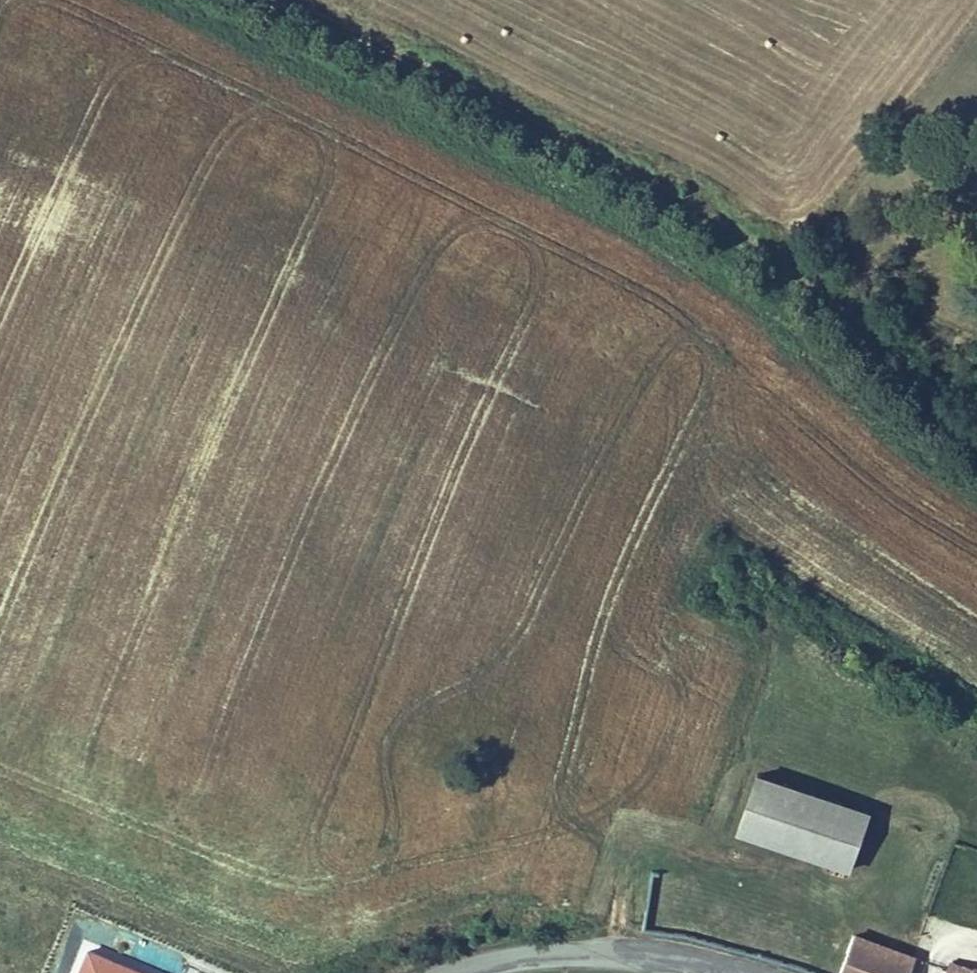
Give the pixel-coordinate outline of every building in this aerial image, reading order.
[(865,818),(753,779),(732,836),(845,876),(865,818)] [(913,961),(727,894),(709,952),(778,972),(909,972),(913,961)] [(86,928),(68,972),(182,972),(184,966),(86,928)] [(946,964),(943,972),(976,972),(946,964)]
